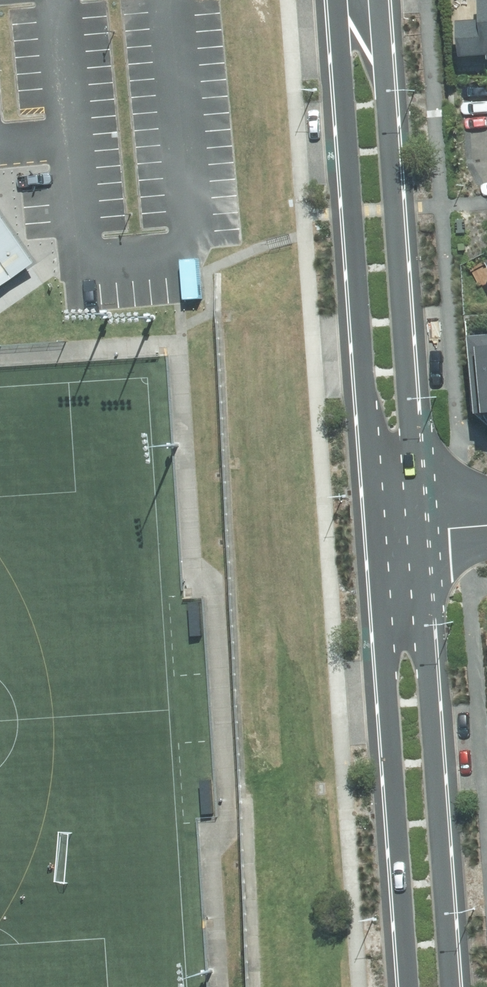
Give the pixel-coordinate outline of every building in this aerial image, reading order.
[(455,27),(459,67),(486,65),(486,24),(455,27)] [(39,263),(0,209),(0,290),(39,263)] [(477,335),(483,416),(486,415),(486,335),(477,335)]
